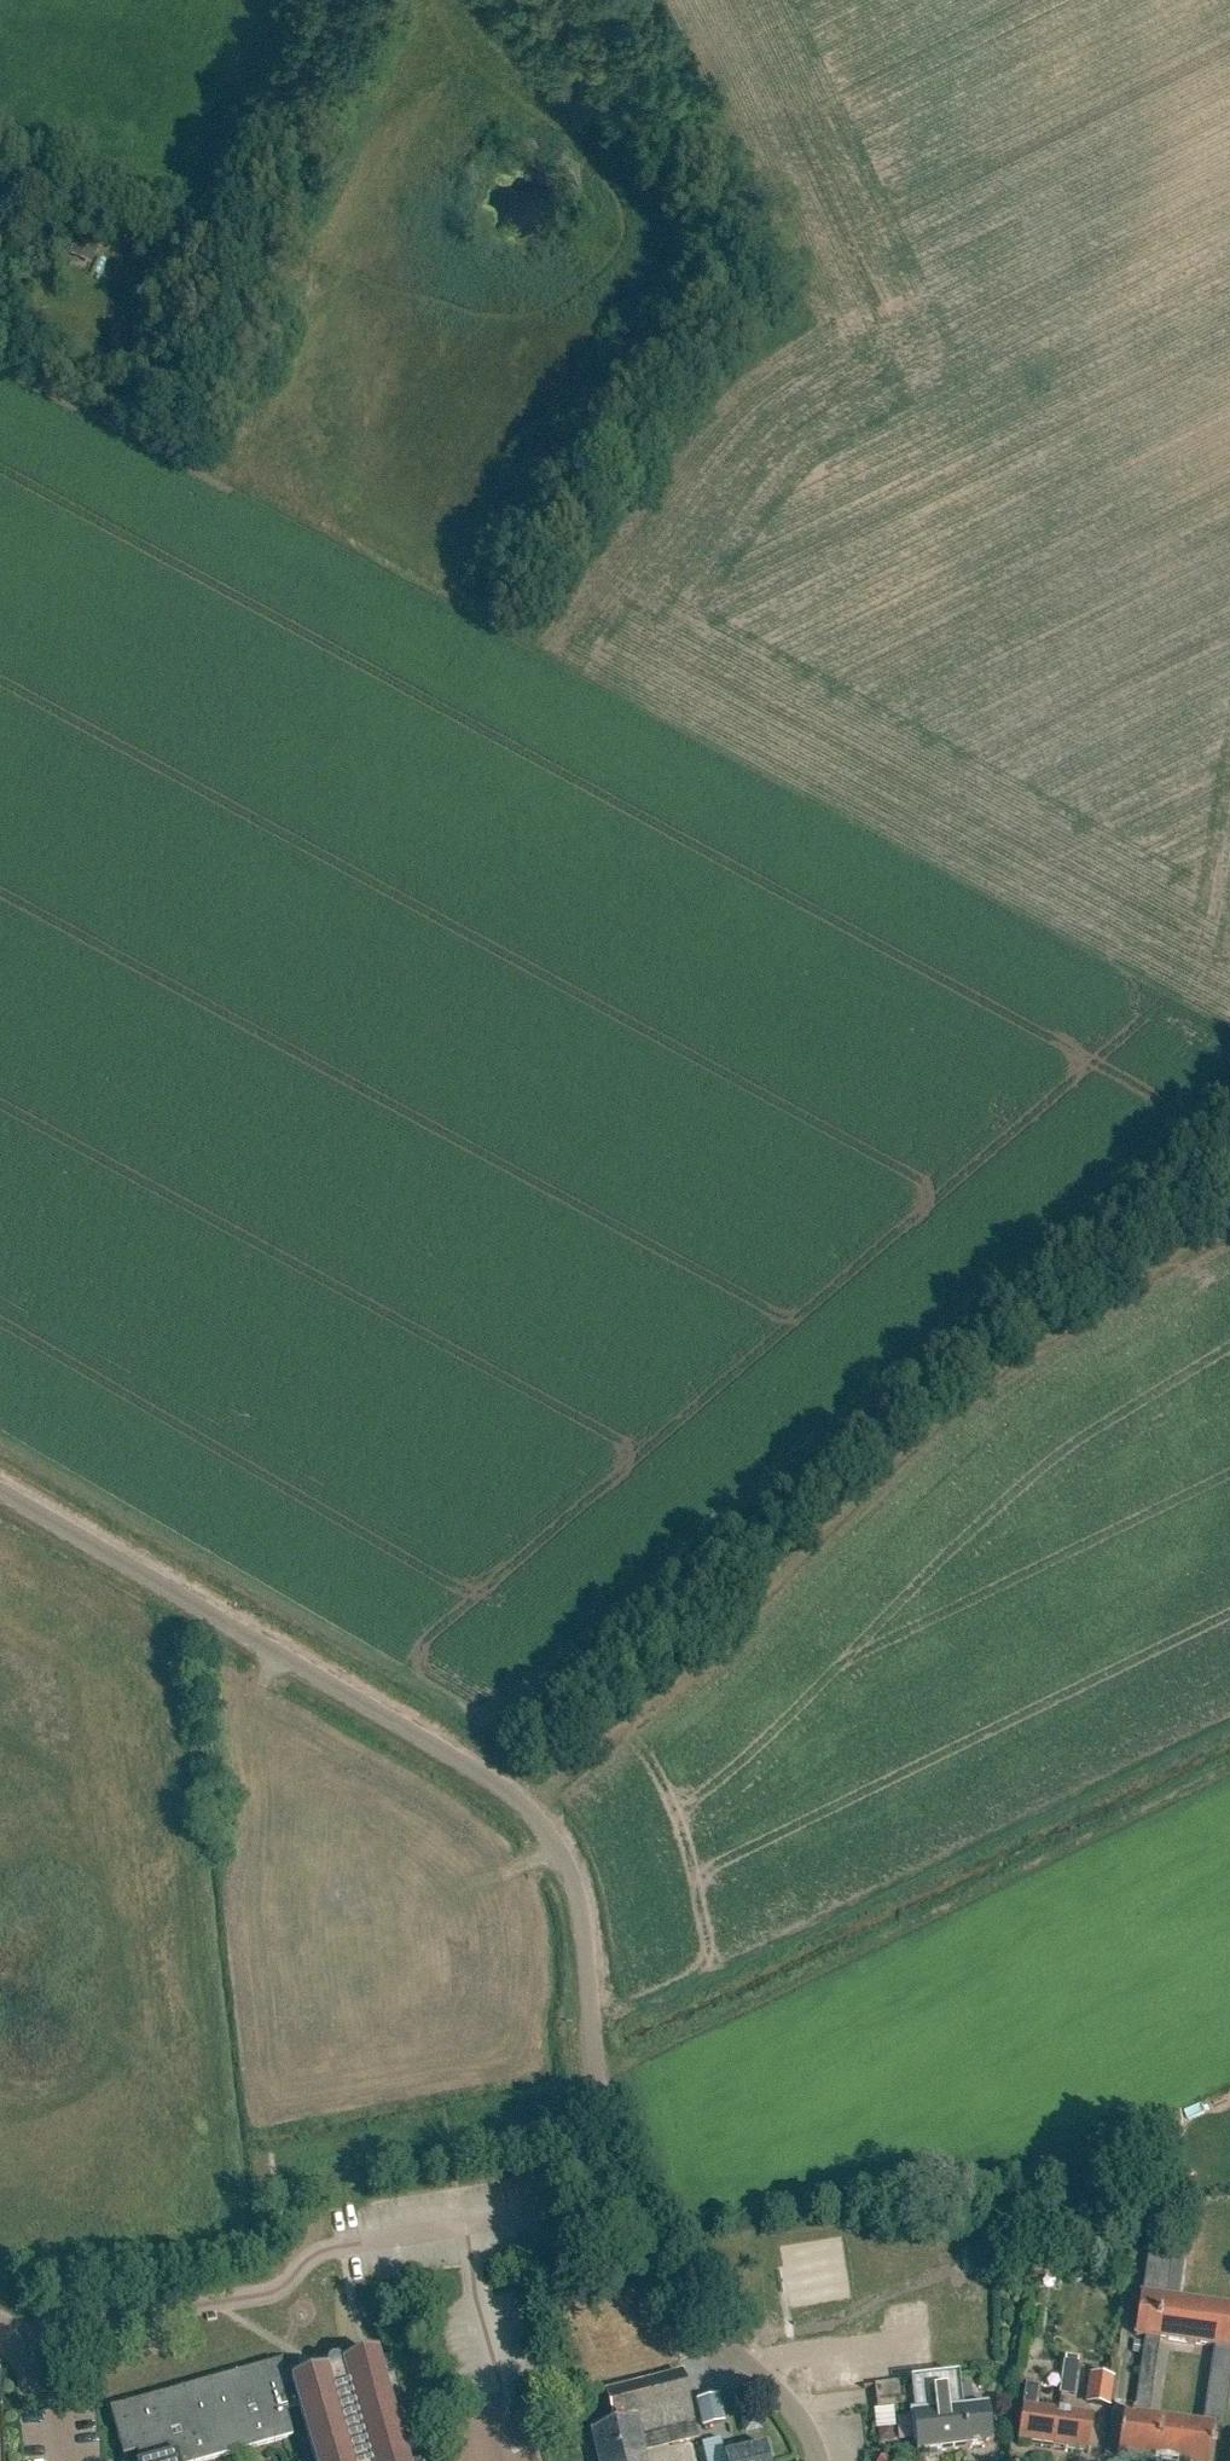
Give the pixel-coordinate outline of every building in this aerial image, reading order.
[(91,266),(104,237),(82,227),(69,256),(91,266)] [(1213,2429),(1224,2430),(1229,2387),(1229,2308),(1177,2301),(1182,2264),(1149,2259),(1143,2296),(1140,2295),(1135,2337),(1145,2338),(1134,2414),(1131,2413),(1131,2416),(1123,2415),(1117,2457),(1148,2460),(1208,2460),(1213,2429)] [(135,2460),(208,2460),(293,2437),(283,2401),(296,2398),(314,2460),(409,2460),(379,2357),(342,2367),(341,2364),(337,2361),(332,2362),(327,2368),(328,2371),(287,2383),(281,2362),(120,2408),(110,2410),(123,2457),(133,2454),(135,2460)] [(1057,2392),(1073,2393),(1075,2364),(1059,2363),(1057,2392)] [(592,2433),(590,2433),(597,2460),(646,2460),(644,2453),(698,2441),(682,2375),(584,2399),(592,2433)] [(916,2447),(917,2454),(928,2453),(929,2460),(937,2459),(936,2452),(993,2445),(988,2405),(962,2409),(958,2377),(911,2382),(915,2413),(909,2414),(913,2447),(916,2447)] [(1111,2383),(1096,2380),(1092,2405),(1108,2407),(1111,2383)] [(903,2383),(875,2387),(878,2412),(906,2409),(903,2383)] [(1089,2452),(1094,2417),(1036,2409),(1039,2388),(1026,2386),(1018,2442),(1030,2444),(1089,2452)] [(722,2423),(716,2397),(697,2402),(703,2427),(722,2423)] [(724,2456),(725,2460),(769,2460),(765,2447),(724,2456)]
